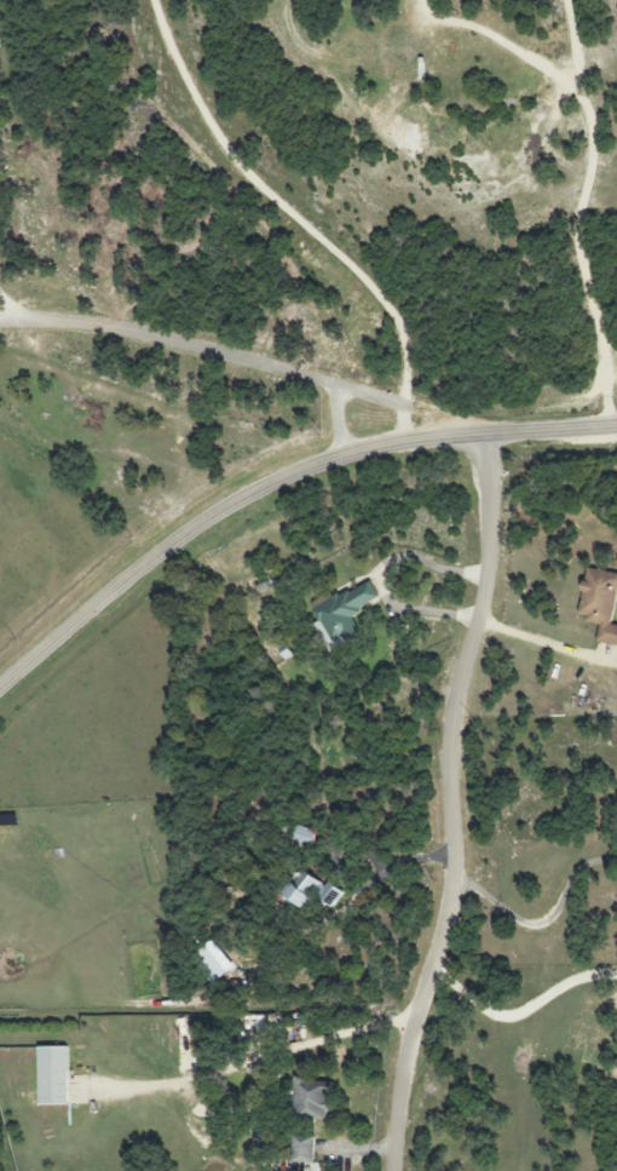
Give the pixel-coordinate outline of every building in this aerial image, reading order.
[(616,602),(616,574),(587,568),(578,619),(601,623),(597,642),(616,646),(616,626),(613,625),(616,602)] [(380,600),(370,581),(310,612),(330,652),(362,635),(352,615),(380,600)] [(315,831),(296,825),(291,841),(311,847),(315,831)] [(324,887),(304,869),(283,894),(303,910),(314,896),(329,909),(342,893),(329,881),(324,887)] [(40,1106),(69,1105),(69,1047),(39,1048),(40,1106)] [(296,1113),(322,1124),(336,1090),(297,1074),(286,1100),(299,1105),(296,1113)] [(315,1138),(290,1137),(290,1163),(314,1163),(315,1138)]
